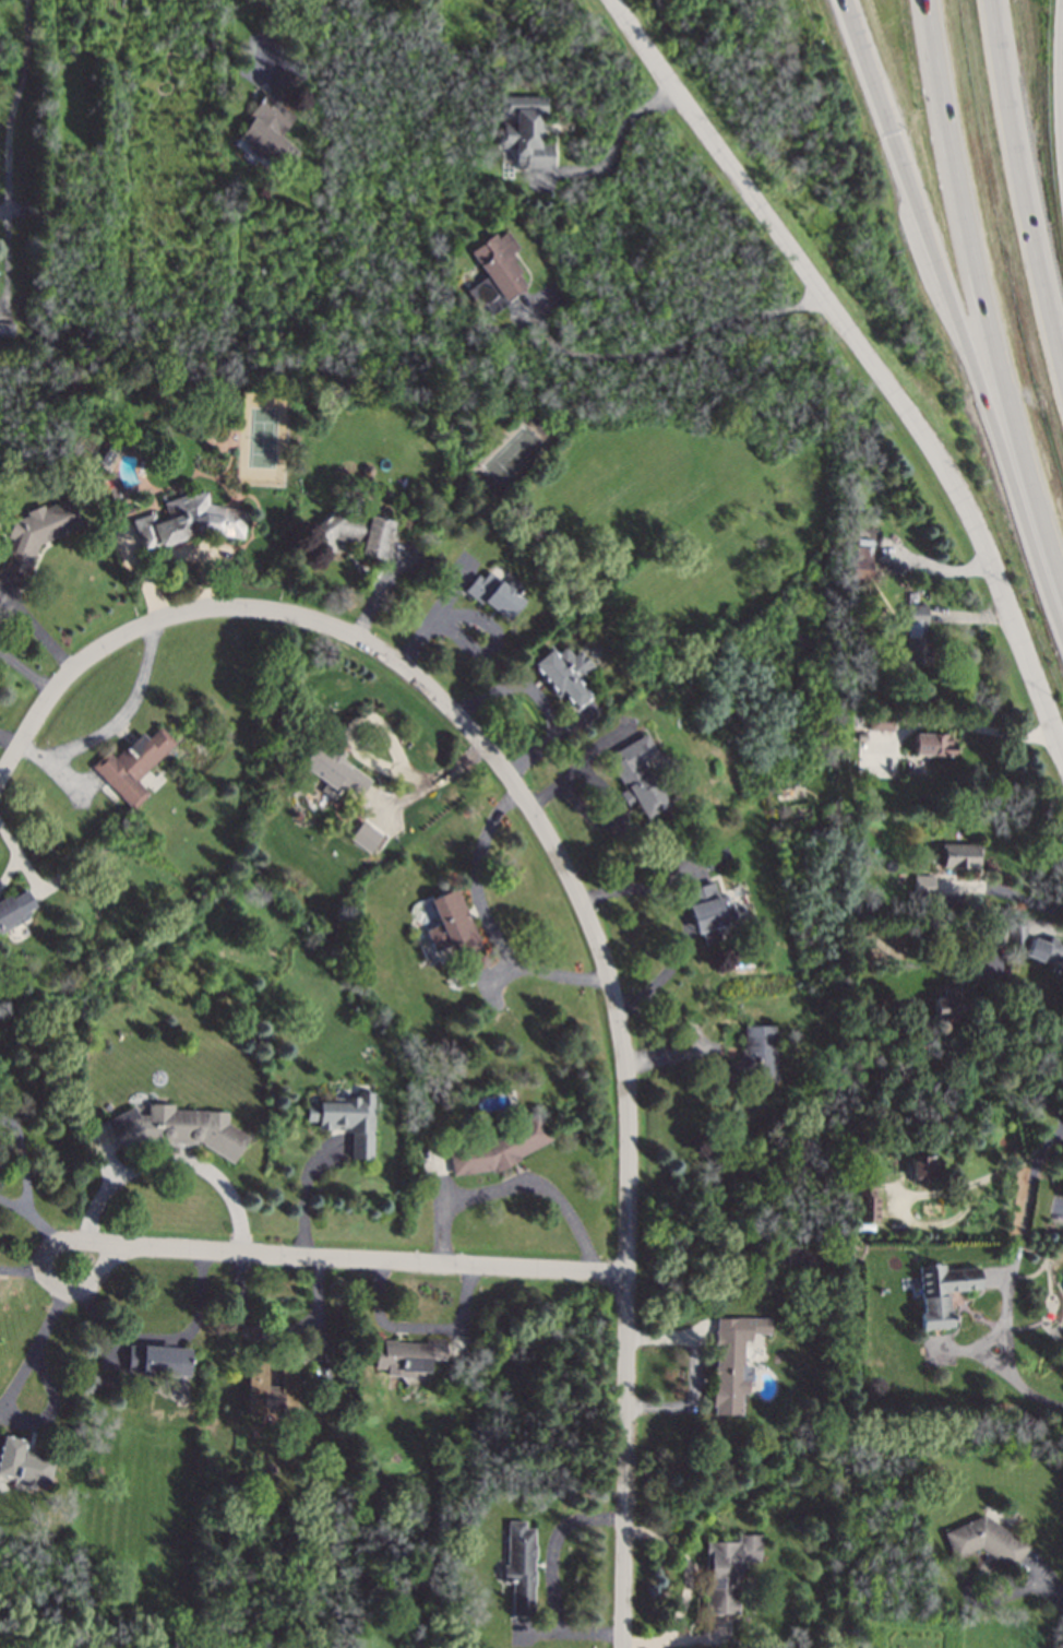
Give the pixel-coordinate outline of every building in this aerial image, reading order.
[(301,81),(285,103),(284,103),(280,108),(294,118),(279,137),(288,143),(272,165),(262,156),(261,157),(247,147),(248,146),(237,139),(249,122),(244,118),(249,112),(250,114),(263,93),(264,94),(267,90),(265,88),(282,67),(301,81)] [(553,166),(513,166),(513,146),(502,146),(502,141),(503,141),(504,132),(502,132),(502,127),(501,127),(501,123),(502,123),(502,121),(513,121),(513,109),(505,109),(505,97),(547,97),(547,115),(541,115),(541,123),(545,123),(545,135),(540,135),(540,144),(553,145),(553,166)] [(517,248),(510,253),(514,259),(511,261),(518,272),(515,274),(524,286),(522,287),(524,289),(506,301),(509,303),(491,316),(483,305),(478,309),(466,291),(487,276),(469,252),(481,242),(493,234),(497,238),(505,232),(517,248)] [(13,337),(0,337),(0,323),(14,324),(13,337)] [(505,356),(498,358),(495,351),(504,348),(505,356)] [(114,454),(105,466),(97,462),(106,449),(114,454)] [(369,465),(372,469),(371,474),(368,477),(363,476),(360,473),(361,469),(366,465),(369,465)] [(207,505),(247,512),(241,540),(200,532),(193,534),(193,536),(159,548),(158,547),(143,553),(132,521),(154,513),(156,520),(168,517),(163,502),(190,494),(206,493),(207,505)] [(81,526),(38,545),(32,560),(31,560),(25,576),(3,568),(9,552),(7,552),(11,538),(7,537),(13,519),(16,520),(26,515),(25,512),(41,505),(44,509),(69,498),(81,526)] [(341,513),(344,510),(393,522),(384,560),(359,554),(361,545),(342,541),(342,538),(334,537),(326,543),(314,526),(337,508),(341,513)] [(871,547),(870,578),(852,578),(853,557),(856,557),(856,546),(871,547)] [(504,585),(510,579),(523,589),(516,596),(522,601),(505,621),(481,602),(480,604),(464,591),(476,576),(481,579),(488,572),(504,585)] [(927,604),(925,637),(930,637),(930,645),(932,645),(931,654),(929,654),(929,665),(915,665),(915,663),(906,663),(908,603),(927,604)] [(556,654),(564,648),(572,656),(578,651),(593,667),(580,678),(584,684),(582,685),(592,696),(574,711),(559,693),(556,697),(528,664),(549,647),(556,654)] [(893,716),(893,732),(868,731),(868,716),(893,716)] [(862,723),(861,735),(850,735),(851,722),(862,723)] [(175,744),(136,781),(148,794),(132,809),(91,767),(107,750),(114,757),(126,746),(127,747),(142,733),(147,738),(158,726),(175,744)] [(951,734),(949,743),(955,743),(954,756),(913,755),(915,733),(951,734)] [(656,754),(637,764),(638,768),(642,767),(645,774),(649,773),(668,805),(645,819),(635,803),(628,808),(619,793),(624,790),(606,758),(644,734),(656,754)] [(330,754),(336,745),(345,751),(341,758),(370,781),(359,796),(350,790),(349,791),(345,789),(343,789),(341,787),(332,799),(319,791),(324,783),(299,764),(315,743),(330,754)] [(349,838),(370,853),(382,835),(362,820),(349,838)] [(120,826),(114,833),(109,829),(116,821),(120,826)] [(977,844),(980,844),(980,866),(977,865),(977,868),(940,867),(941,843),(977,844)] [(69,878),(60,885),(52,873),(61,867),(69,878)] [(933,896),(913,896),(915,875),(934,875),(933,896)] [(716,897),(726,894),(728,903),(730,902),(737,920),(714,927),(718,940),(704,946),(700,932),(695,934),(688,906),(692,904),(686,890),(712,882),(716,897)] [(27,917),(0,933),(0,899),(8,894),(9,898),(24,888),(34,906),(24,912),(27,917)] [(467,911),(466,912),(468,917),(469,916),(479,940),(478,940),(489,964),(469,973),(456,944),(435,952),(426,930),(440,924),(429,900),(457,888),(467,911)] [(1025,944),(1007,944),(1007,925),(1025,924),(1025,944)] [(1004,947),(987,947),(987,926),(1004,926),(1004,947)] [(1050,935),(1062,940),(1062,966),(1062,965),(1062,967),(1041,958),(1040,961),(1024,955),(1031,937),(1047,942),(1050,935)] [(965,1018),(934,1021),(932,999),(963,996),(965,1018)] [(774,1076),(745,1076),(716,1092),(705,1072),(722,1063),(725,1067),(741,1057),(741,1050),(743,1050),(743,1027),(774,1027),(774,1076)] [(373,1092),(371,1159),(350,1158),(350,1131),(347,1131),(347,1127),(344,1127),(344,1128),(335,1128),(335,1127),(331,1127),(331,1129),(316,1128),(316,1121),(306,1121),(306,1103),(318,1104),(318,1101),(346,1102),(346,1096),(357,1096),(357,1092),(373,1092)] [(172,1104),(172,1110),(226,1112),(226,1123),(248,1138),(231,1164),(198,1141),(182,1142),(166,1139),(166,1146),(148,1145),(148,1141),(138,1140),(119,1150),(105,1122),(133,1106),(138,1115),(146,1115),(146,1103),(172,1104)] [(551,1140),(518,1157),(518,1160),(493,1173),(491,1171),(453,1176),(449,1146),(485,1141),(537,1114),(551,1140)] [(894,1122),(896,1124),(896,1128),(893,1130),(889,1130),(886,1127),(887,1124),(889,1121),(894,1122)] [(927,1158),(937,1158),(937,1165),(942,1165),(942,1173),(931,1174),(932,1181),(911,1181),(910,1161),(915,1160),(915,1154),(925,1154),(927,1158)] [(874,1179),(874,1197),(857,1197),(857,1179),(874,1179)] [(944,1271),(978,1267),(980,1289),(945,1292),(947,1309),(949,1309),(951,1326),(920,1329),(919,1312),(922,1312),(920,1296),(919,1296),(917,1267),(943,1264),(944,1271)] [(764,1272),(763,1281),(755,1281),(756,1271),(764,1272)] [(736,1332),(734,1354),(742,1355),(741,1365),(751,1366),(751,1382),(747,1382),(747,1395),(740,1395),(740,1415),(713,1415),(713,1407),(710,1407),(712,1385),(714,1385),(714,1378),(713,1378),(713,1366),(714,1366),(715,1350),(713,1350),(713,1331),(736,1332)] [(444,1340),(443,1360),(428,1360),(427,1373),(421,1373),(421,1378),(399,1377),(399,1376),(385,1376),(385,1370),(373,1368),(374,1345),(382,1345),(383,1341),(395,1341),(395,1342),(425,1343),(425,1339),(444,1340)] [(190,1349),(189,1376),(175,1376),(175,1377),(141,1375),(141,1374),(127,1373),(128,1345),(190,1349)] [(299,1370),(296,1370),(296,1418),(278,1418),(278,1413),(264,1413),(264,1418),(246,1416),(247,1357),(265,1357),(265,1386),(278,1386),(279,1348),(299,1348),(299,1370)] [(4,1477),(0,1475),(0,1449),(3,1436),(24,1442),(22,1447),(34,1450),(33,1455),(53,1460),(47,1486),(36,1484),(34,1490),(24,1486),(25,1481),(16,1479),(16,1480),(13,1480),(13,1481),(3,1479),(4,1477)] [(1028,1546),(1013,1569),(979,1548),(954,1558),(943,1533),(982,1515),(1028,1546)] [(524,1529),(534,1529),(533,1545),(535,1545),(535,1560),(534,1560),(534,1570),(535,1572),(534,1586),(533,1586),(533,1617),(511,1616),(512,1584),(502,1582),(502,1565),(506,1565),(506,1521),(524,1522),(524,1529)] [(761,1561),(743,1560),(743,1577),(738,1577),(739,1613),(727,1613),(726,1615),(704,1615),(705,1586),(709,1586),(710,1561),(705,1561),(706,1541),(739,1541),(739,1533),(762,1533),(761,1561)]
